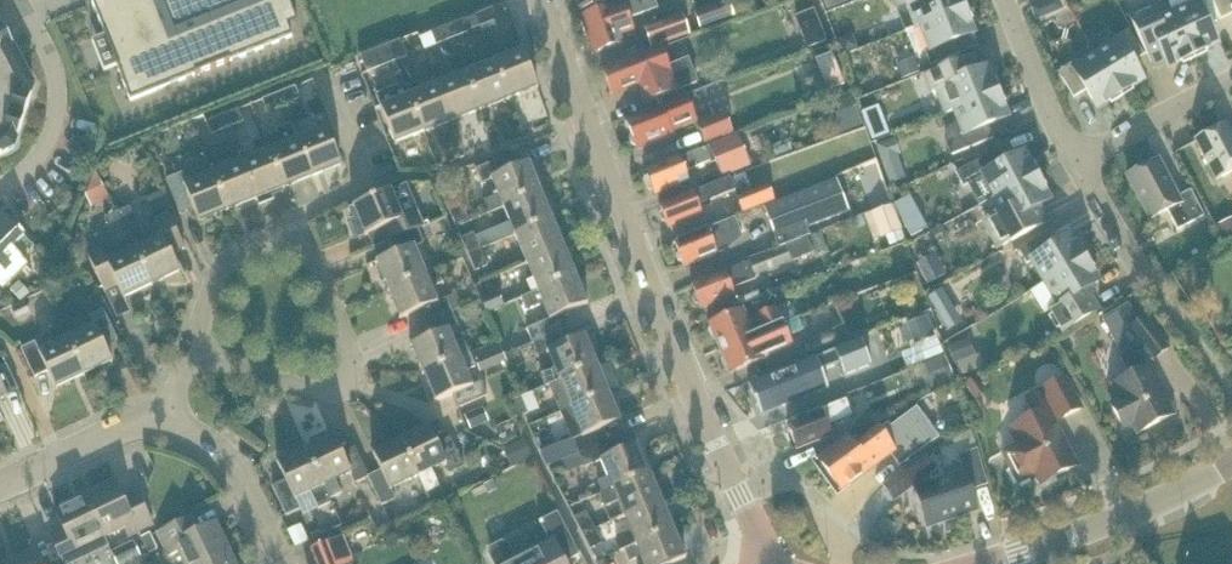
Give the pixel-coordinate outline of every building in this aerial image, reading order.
[(92,5),(94,12),(129,99),(130,102),(292,38),(288,28),(297,24),(287,0),(105,0),(92,5)] [(385,11),(414,0),(380,0),(385,11)] [(579,11),(603,3),(602,0),(575,0),(579,11)] [(622,38),(633,34),(628,21),(658,10),(654,0),(637,0),(582,20),(595,54),(624,43),(622,38)] [(828,11),(841,6),(838,0),(823,0),(828,11)] [(922,27),(964,10),(960,0),(887,0),(893,15),(899,18),(907,15),(914,30),(922,27)] [(1222,20),(1213,0),(1195,0),(1197,5),(1174,15),(1193,57),(1218,46),(1209,27),(1222,20)] [(1222,20),(1231,16),(1231,0),(1213,0),(1222,20)] [(727,3),(695,15),(701,30),(733,19),(727,3)] [(1045,4),(1031,10),(1036,23),(1050,17),(1045,4)] [(1174,15),(1161,22),(1153,4),(1128,15),(1134,28),(1147,55),(1160,49),(1169,68),(1193,57),(1174,15)] [(492,10),(476,17),(481,29),(493,24),(497,22),(492,10)] [(954,42),(974,35),(964,10),(922,27),(931,50),(925,52),(931,67),(960,56),(954,42)] [(814,13),(796,20),(801,34),(819,27),(814,13)] [(651,50),(689,37),(682,16),(644,30),(651,50)] [(446,29),(451,41),(469,33),(464,22),(446,29)] [(507,57),(493,24),(481,29),(479,29),(485,42),(493,62),(509,102),(538,90),(522,51),(507,57)] [(8,154),(13,151),(17,141),(30,99),(33,89),(30,84),(30,83),(21,65),(13,50),(2,28),(1,29),(0,26),(0,158),(8,154)] [(436,47),(451,41),(446,29),(431,35),(436,47)] [(1121,96),(1143,82),(1132,64),(1145,56),(1129,30),(1116,38),(1119,43),(1097,56),(1121,96)] [(407,58),(400,41),(400,39),(386,44),(394,63),(407,58)] [(839,43),(843,54),(855,50),(851,39),(839,43)] [(366,74),(394,63),(386,44),(359,55),(366,74)] [(637,60),(602,73),(611,98),(638,88),(645,106),(678,94),(697,87),(687,61),(668,68),(662,51),(637,60)] [(802,57),(809,77),(826,70),(819,51),(802,57)] [(493,62),(477,69),(471,54),(459,59),(481,114),(509,102),(493,62)] [(1098,109),(1121,96),(1097,56),(1075,70),(1072,65),(1059,73),(1074,99),(1087,92),(1098,109)] [(453,125),(481,114),(459,59),(448,63),(454,78),(437,85),(453,125)] [(918,74),(913,63),(897,69),(902,80),(918,74)] [(997,94),(987,69),(968,77),(962,63),(934,75),(940,89),(937,90),(947,115),(956,112),(997,94)] [(840,78),(826,84),(829,93),(844,88),(840,78)] [(453,125),(437,85),(421,91),(419,85),(406,90),(408,97),(425,136),(453,125)] [(408,97),(406,90),(405,87),(376,99),(395,148),(425,136),(408,97)] [(278,95),(282,107),(300,100),(295,88),(278,95)] [(988,126),(1008,118),(997,94),(956,112),(961,124),(948,130),(945,135),(944,142),(951,158),(994,140),(988,126)] [(267,113),(282,107),(278,95),(262,102),(267,113)] [(850,97),(830,105),(841,133),(861,125),(850,97)] [(671,133),(695,124),(685,99),(625,123),(636,151),(672,136),(671,133)] [(221,118),(226,130),(243,123),(239,111),(221,118)] [(725,116),(698,126),(705,145),(732,135),(725,116)] [(211,136),(226,130),(221,118),(206,124),(211,136)] [(1227,126),(1197,142),(1217,181),(1231,174),(1231,136),(1227,126)] [(296,142),(312,181),(341,169),(325,131),(296,142)] [(839,131),(823,137),(828,153),(845,147),(839,131)] [(881,141),(878,132),(868,135),(872,144),(881,141)] [(750,166),(744,151),(737,136),(709,147),(710,148),(704,150),(679,160),(644,172),(653,196),(688,184),(684,173),(710,163),(711,164),(715,163),(721,178),(750,166)] [(296,142),(282,148),(278,137),(263,142),(283,192),(312,181),(296,142)] [(273,197),(283,192),(263,142),(253,146),(256,158),(240,165),(255,203),(257,209),(275,202),(273,197)] [(890,186),(904,182),(890,145),(877,150),(890,186)] [(1037,178),(1024,154),(1006,164),(999,151),(956,174),(963,188),(979,180),(985,177),(996,199),(1037,178)] [(540,194),(538,188),(529,165),(510,173),(504,160),(475,172),(480,186),(490,182),(496,197),(484,202),(489,215),(501,209),(540,194)] [(1205,218),(1191,192),(1178,199),(1158,161),(1128,178),(1151,221),(1168,212),(1178,232),(1205,218)] [(227,215),(212,176),(207,164),(205,165),(197,162),(187,165),(183,176),(179,178),(165,183),(177,213),(191,208),(198,226),(227,215)] [(227,215),(255,203),(240,165),(212,176),(227,215)] [(1038,224),(1031,211),(1049,201),(1037,178),(996,199),(988,203),(994,214),(982,220),(996,246),(1038,224)] [(107,200),(96,179),(92,181),(86,197),(92,208),(107,200)] [(710,203),(723,198),(735,192),(730,179),(701,191),(692,194),(658,207),(667,230),(701,216),(699,212),(711,207),(710,203)] [(808,230),(848,214),(836,181),(764,209),(780,249),(810,237),(808,230)] [(742,215),(774,202),(773,200),(780,197),(776,186),(769,189),(768,187),(736,199),(742,215)] [(387,244),(418,231),(412,218),(403,222),(391,192),(352,208),(356,219),(350,221),(358,239),(363,237),(364,239),(371,236),(376,248),(387,244)] [(170,211),(162,193),(147,200),(155,218),(170,211)] [(514,239),(552,223),(540,194),(501,209),(508,225),(475,239),(473,235),(462,241),(469,257),(480,252),(480,251),(513,237),(514,239)] [(910,237),(925,229),(909,199),(894,207),(910,237)] [(450,213),(456,227),(468,221),(463,207),(450,213)] [(899,231),(891,208),(873,215),(881,237),(899,231)] [(145,245),(138,230),(128,210),(116,216),(151,289),(180,275),(171,258),(184,252),(170,222),(156,229),(160,238),(145,245)] [(16,281),(27,269),(11,253),(24,240),(1,216),(0,216),(0,266),(16,281)] [(124,302),(151,289),(116,216),(104,221),(114,242),(121,257),(106,264),(102,255),(87,262),(102,291),(115,285),(124,302)] [(727,251),(723,240),(740,234),(734,220),(672,244),(682,269),(716,255),(727,251)] [(1219,227),(1226,241),(1231,238),(1231,220),(1219,227)] [(525,267),(564,250),(552,223),(514,239),(525,267)] [(426,277),(425,275),(414,249),(423,245),(418,231),(387,244),(393,258),(375,265),(387,293),(426,277)] [(1085,260),(1071,238),(1053,248),(1045,236),(1019,252),(1027,265),(1032,262),(1046,284),(1085,260)] [(808,241),(785,250),(791,265),(813,256),(808,241)] [(576,280),(567,258),(564,250),(525,267),(532,282),(527,284),(532,295),(533,298),(576,280)] [(469,257),(475,272),(487,267),(480,252),(469,257)] [(747,264),(689,286),(698,310),(733,297),(731,291),(755,281),(754,279),(774,271),(768,256),(747,264)] [(917,265),(923,278),(940,269),(933,256),(917,265)] [(1085,260),(1046,284),(1059,306),(1054,309),(1057,315),(1047,321),(1058,340),(1069,334),(1095,319),(1081,294),(1099,283),(1085,260)] [(16,281),(0,266),(0,291),(3,294),(16,281)] [(440,285),(435,273),(435,271),(425,275),(426,277),(387,293),(399,323),(417,315),(422,328),(452,315),(446,301),(437,305),(431,289),(440,285)] [(587,307),(581,293),(576,280),(533,298),(532,295),(521,300),(526,312),(541,306),(548,322),(525,332),(531,345),(561,333),(555,320),(587,307)] [(11,293),(21,303),(29,295),(18,285),(11,293)] [(940,290),(926,299),(936,316),(950,307),(940,290)] [(481,303),(486,314),(503,308),(498,296),(487,301),(481,303)] [(453,299),(446,301),(452,315),(458,313),(453,299)] [(780,324),(795,318),(789,305),(775,311),(774,310),(755,318),(756,320),(749,323),(744,311),(708,326),(718,350),(780,324)] [(29,314),(25,306),(12,312),(16,321),(29,314)] [(1127,306),(1102,320),(1123,359),(1122,360),(1131,379),(1113,388),(1120,402),(1112,406),(1125,432),(1134,428),(1138,435),(1174,416),(1150,369),(1148,370),(1146,366),(1153,361),(1154,362),(1169,351),(1145,320),(1140,324),(1127,306)] [(66,341),(84,380),(112,366),(103,348),(116,342),(102,312),(88,319),(92,328),(66,341)] [(465,344),(454,348),(448,333),(458,329),(452,315),(422,328),(428,342),(410,349),(421,377),(470,357),(465,344)] [(925,318),(906,327),(914,346),(933,338),(925,318)] [(790,348),(786,338),(780,324),(718,350),(728,374),(790,348)] [(84,380),(66,341),(60,327),(49,332),(55,346),(38,354),(34,345),(20,352),(34,381),(47,375),(56,393),(84,380)] [(566,347),(564,340),(561,333),(531,345),(536,359),(546,354),(553,370),(540,376),(545,387),(558,382),(558,383),(597,367),(585,339),(566,347)] [(808,356),(835,345),(830,333),(803,345),(808,356)] [(861,341),(748,386),(760,417),(828,390),(822,375),(840,367),(844,377),(871,366),(861,341)] [(964,342),(948,348),(954,364),(970,358),(964,342)] [(471,390),(464,372),(475,368),(470,357),(421,377),(433,406),(451,399),(457,412),(487,400),(481,386),(471,390)] [(928,389),(949,381),(940,359),(919,367),(928,389)] [(570,411),(609,396),(597,367),(558,383),(569,410),(570,411)] [(16,393),(4,369),(0,371),(0,400),(16,393)] [(1067,380),(1027,400),(1036,418),(1012,431),(1020,446),(1003,455),(1019,485),(1036,476),(1041,486),(1078,468),(1055,424),(1056,423),(1057,423),(1082,410),(1067,380)] [(976,381),(967,387),(976,399),(985,393),(976,381)] [(620,424),(611,403),(609,396),(570,411),(569,410),(559,414),(577,457),(608,445),(602,431),(620,424)] [(509,403),(517,419),(527,415),(521,398),(509,403)] [(850,417),(844,402),(796,421),(797,424),(787,427),(796,449),(829,436),(824,423),(829,421),(830,424),(850,417)] [(841,494),(891,458),(899,469),(939,439),(916,408),(889,429),(887,426),(880,431),(879,429),(855,447),(847,436),(816,459),(841,494)] [(479,411),(463,417),(468,431),(484,424),(479,411)] [(428,430),(400,443),(426,495),(439,489),(432,475),(446,469),(450,478),(464,471),(450,441),(436,447),(428,430)] [(306,451),(304,452),(328,502),(341,495),(335,483),(350,476),(354,485),(367,479),(369,478),(356,450),(343,456),(334,438),(306,451)] [(504,451),(511,467),(531,456),(523,441),(504,451)] [(368,481),(367,481),(380,509),(395,502),(391,494),(419,481),(400,443),(371,456),(380,474),(369,478),(367,479),(368,481)] [(613,458),(608,445),(577,457),(583,470),(599,464),(606,480),(597,483),(602,495),(650,476),(638,447),(613,458)] [(547,465),(560,460),(556,450),(543,456),(547,465)] [(286,482),(272,488),(286,517),(300,511),(296,502),(311,495),(318,510),(329,505),(328,502),(304,452),(277,464),(286,482)] [(971,492),(987,487),(977,452),(958,458),(963,475),(930,486),(927,475),(934,470),(925,457),(883,487),(893,500),(911,487),(914,491),(927,528),(977,511),(971,492)] [(662,504),(650,476),(602,495),(600,496),(605,508),(616,503),(623,520),(662,504)] [(103,541),(105,540),(123,531),(127,540),(151,529),(136,497),(122,504),(112,484),(82,499),(103,541)] [(439,489),(426,495),(431,504),(444,498),(439,489)] [(49,539),(61,563),(78,563),(107,550),(103,541),(82,499),(52,513),(62,533),(49,539)] [(634,548),(673,531),(662,504),(623,520),(628,533),(616,538),(615,543),(619,554),(624,552),(634,548)] [(595,532),(594,531),(586,515),(574,520),(582,537),(595,532)] [(515,563),(508,549),(502,547),(492,552),(490,558),(493,563),(571,563),(578,560),(557,517),(540,525),(550,545),(515,563)] [(229,555),(214,525),(194,535),(187,521),(155,536),(167,561),(176,556),(180,563),(211,563),(229,555)] [(307,542),(300,527),(288,532),(296,548),(307,542)] [(676,539),(673,531),(634,548),(624,552),(629,563),(639,560),(641,563),(682,563),(686,562),(676,539)] [(590,551),(602,545),(595,532),(582,537),(590,551)] [(158,551),(150,535),(140,540),(148,556),(158,551)] [(343,539),(342,538),(310,550),(315,563),(352,563),(343,539)] [(118,563),(129,563),(138,560),(131,547),(114,555),(118,563)] [(34,555),(15,563),(38,563),(34,555)] [(229,555),(211,563),(233,563),(229,555)]
